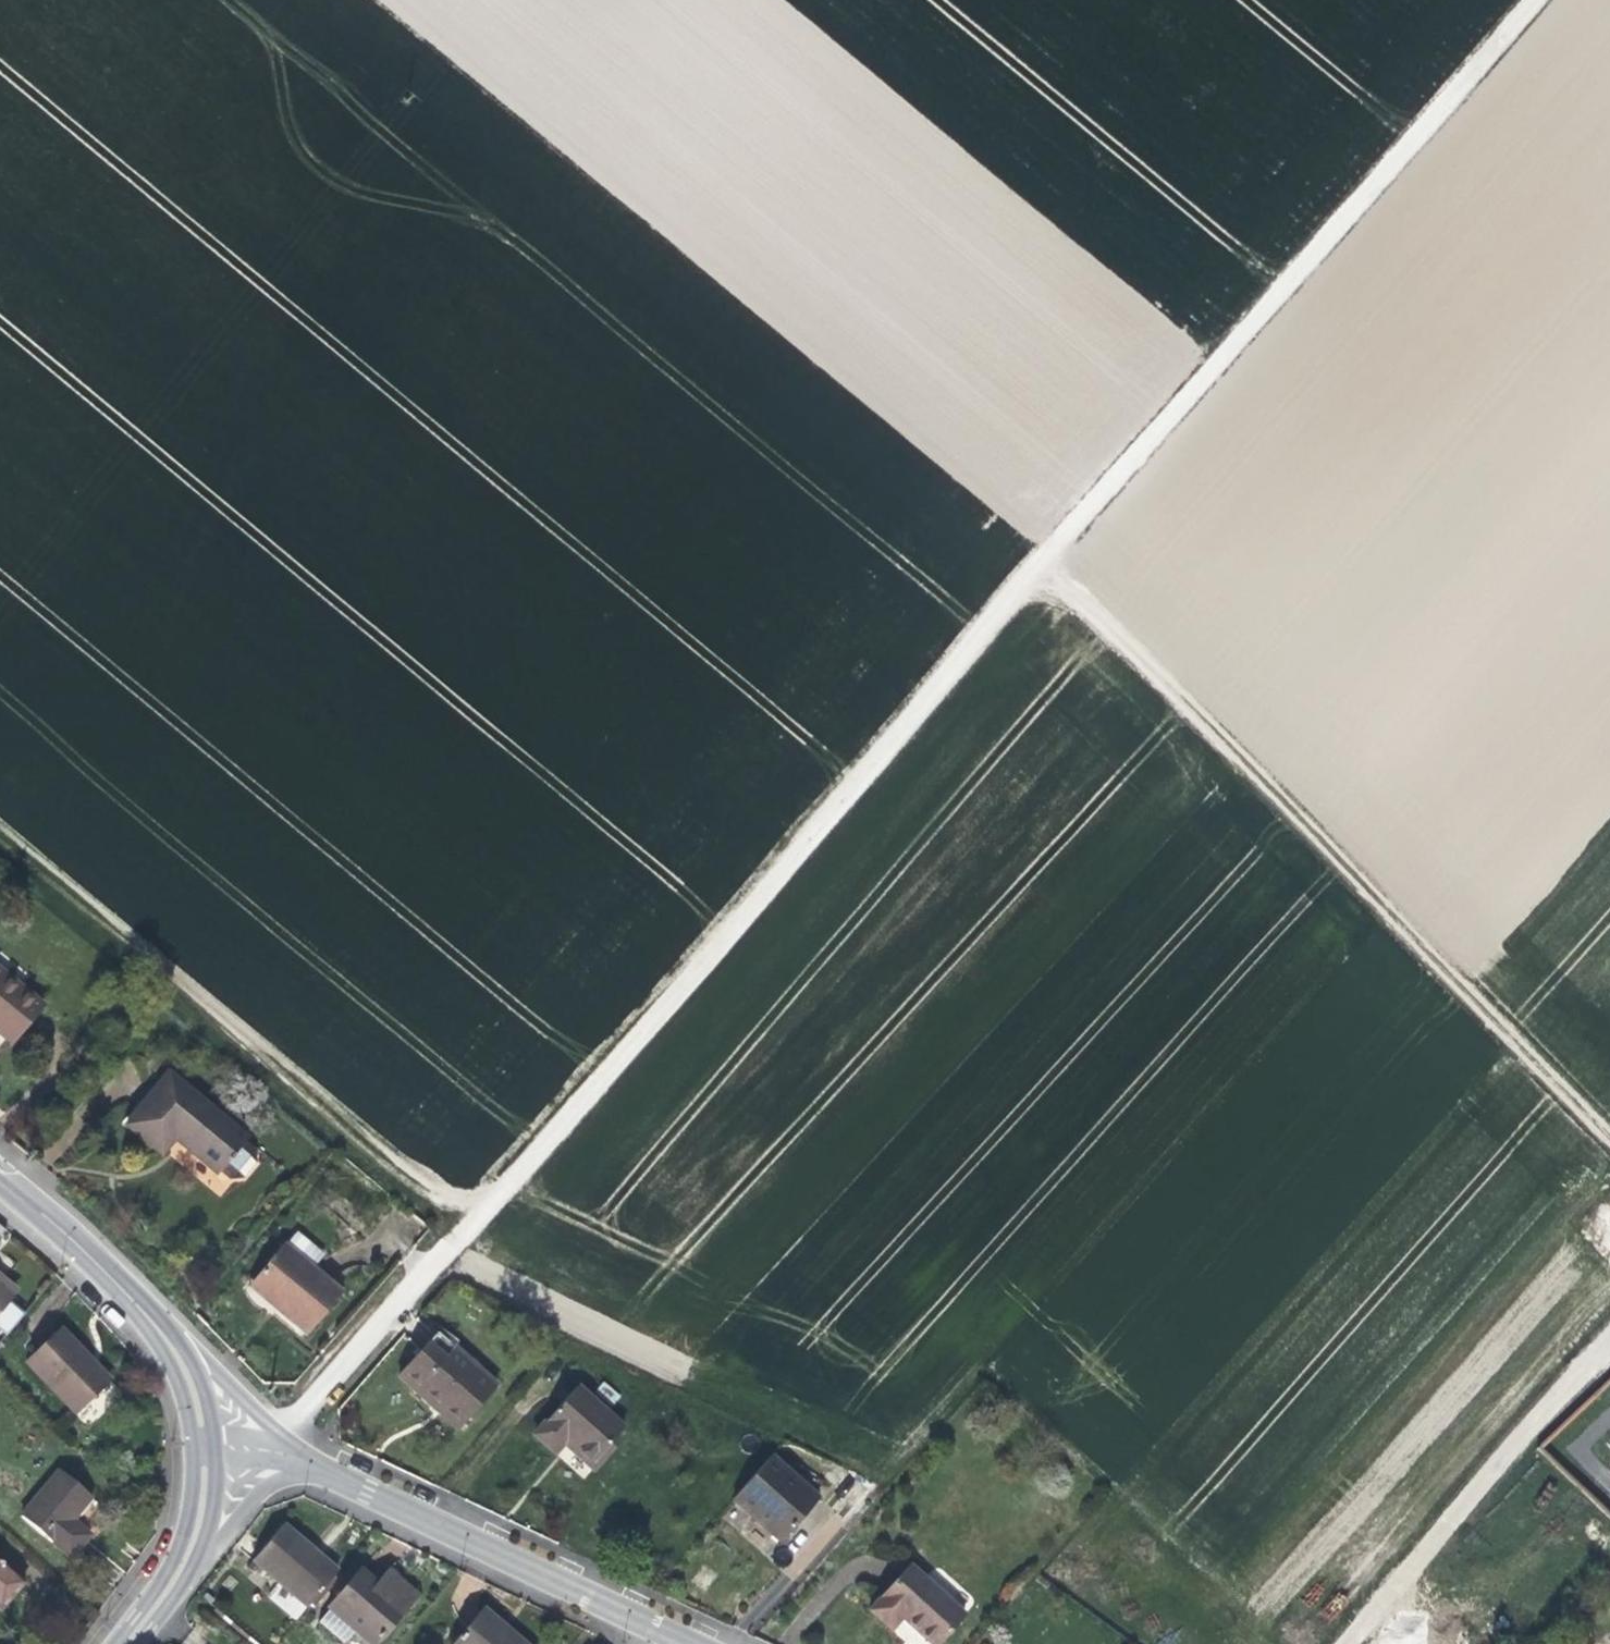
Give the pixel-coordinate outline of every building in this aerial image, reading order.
[(0,979),(0,1043),(5,1048),(35,1009),(0,979)] [(238,1145),(242,1139),(163,1076),(116,1130),(152,1158),(167,1142),(182,1154),(209,1176),(212,1175),(224,1186),(242,1187),(255,1172),(252,1155),(238,1145)] [(303,1334),(338,1292),(312,1270),(325,1255),(296,1231),(281,1247),(276,1242),(244,1280),(265,1297),(277,1307),(273,1313),(303,1334)] [(14,1321),(0,1308),(0,1338),(14,1321)] [(72,1415),(104,1381),(86,1363),(73,1350),(76,1346),(59,1328),(24,1362),(72,1415)] [(496,1384),(435,1334),(396,1378),(424,1403),(432,1410),(437,1404),(460,1423),(496,1384)] [(609,1442),(623,1424),(577,1385),(533,1434),(557,1454),(567,1444),(576,1451),(594,1466),(612,1447),(609,1442)] [(761,1459),(725,1502),(755,1527),(775,1544),(809,1502),(761,1459)] [(79,1506),(90,1493),(58,1466),(19,1510),(66,1552),(87,1530),(72,1514),(79,1506)] [(306,1608),(336,1574),(309,1550),(281,1527),(252,1562),(306,1608)] [(367,1565),(333,1603),(380,1643),(413,1606),(384,1580),(367,1565)] [(963,1616),(909,1567),(867,1611),(888,1629),(901,1617),(916,1629),(934,1643),(939,1643),(963,1616)] [(2,1618),(12,1606),(24,1591),(0,1570),(0,1617),(2,1618)] [(522,1633),(492,1605),(455,1643),(534,1643),(522,1633)] [(344,1643),(366,1643),(354,1633),(344,1643)]
